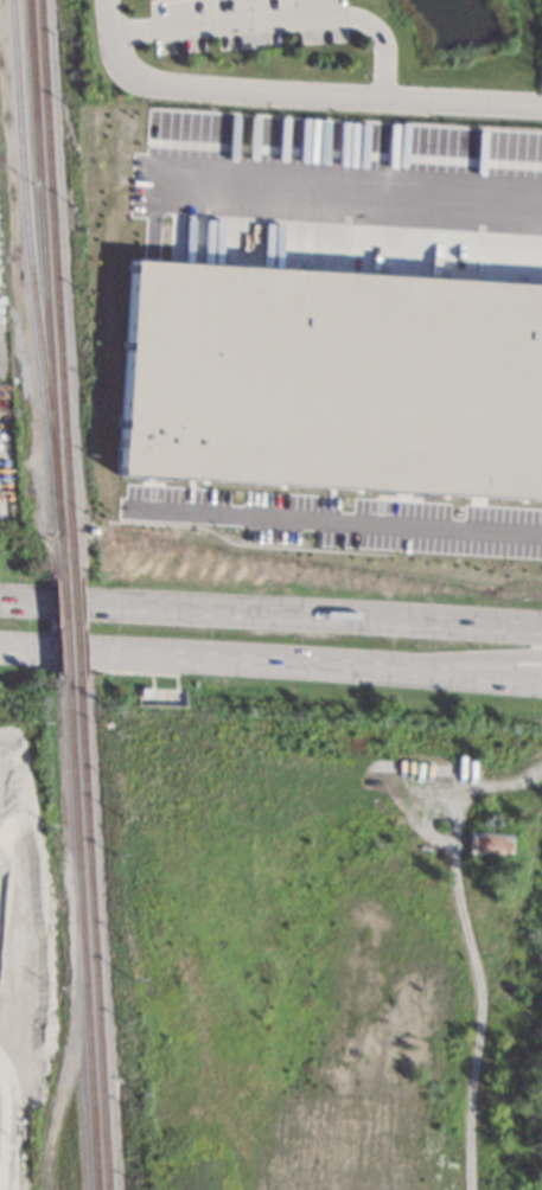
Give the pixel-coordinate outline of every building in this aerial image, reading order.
[(138,260),(541,282),(541,502),(126,478),(138,260)] [(128,683),(127,695),(116,693),(116,683),(128,683)] [(510,830),(509,856),(467,855),(468,828),(510,830)]
